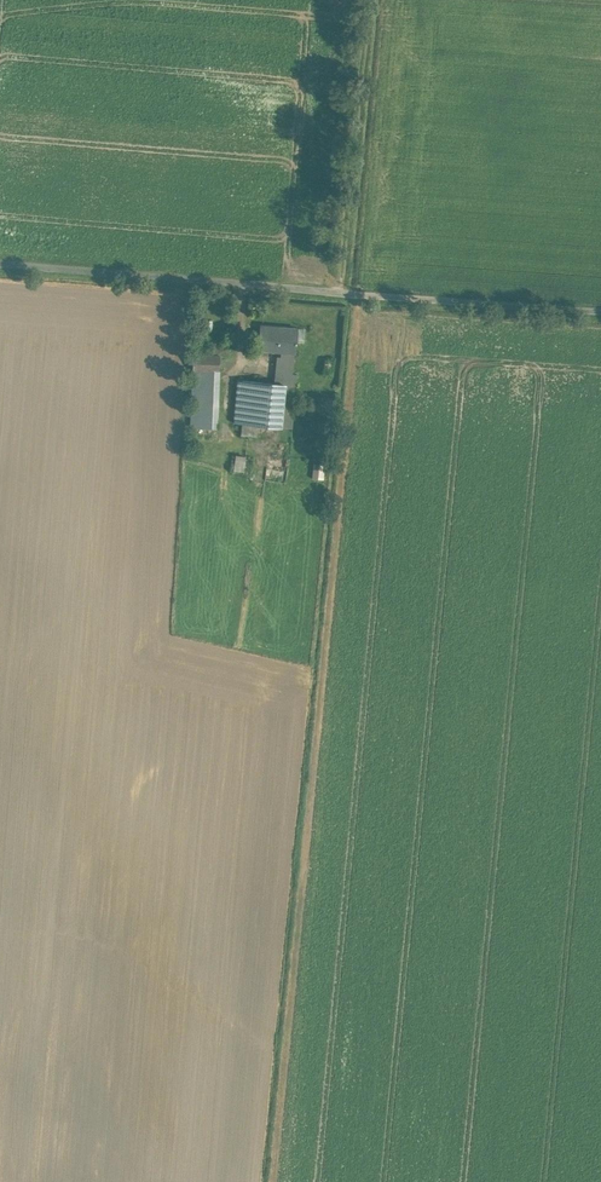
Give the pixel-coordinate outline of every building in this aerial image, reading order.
[(277,351),(294,353),(297,328),(260,324),(258,349),(277,351)] [(284,384),(296,385),(297,374),(292,373),(294,353),(277,351),(274,383),(284,384)] [(219,355),(192,354),(191,369),(218,370),(219,355)] [(218,370),(191,369),(190,402),(216,403),(218,370)] [(274,383),(240,380),(239,390),(237,390),(234,422),(280,427),(284,384),(274,383)] [(296,385),(284,384),(280,427),(292,428),(296,385)] [(216,403),(190,402),(189,427),(215,428),(216,403)] [(236,465),(247,465),(248,454),(236,454),(236,465)] [(310,477),(322,478),(324,464),(312,462),(310,477)]
